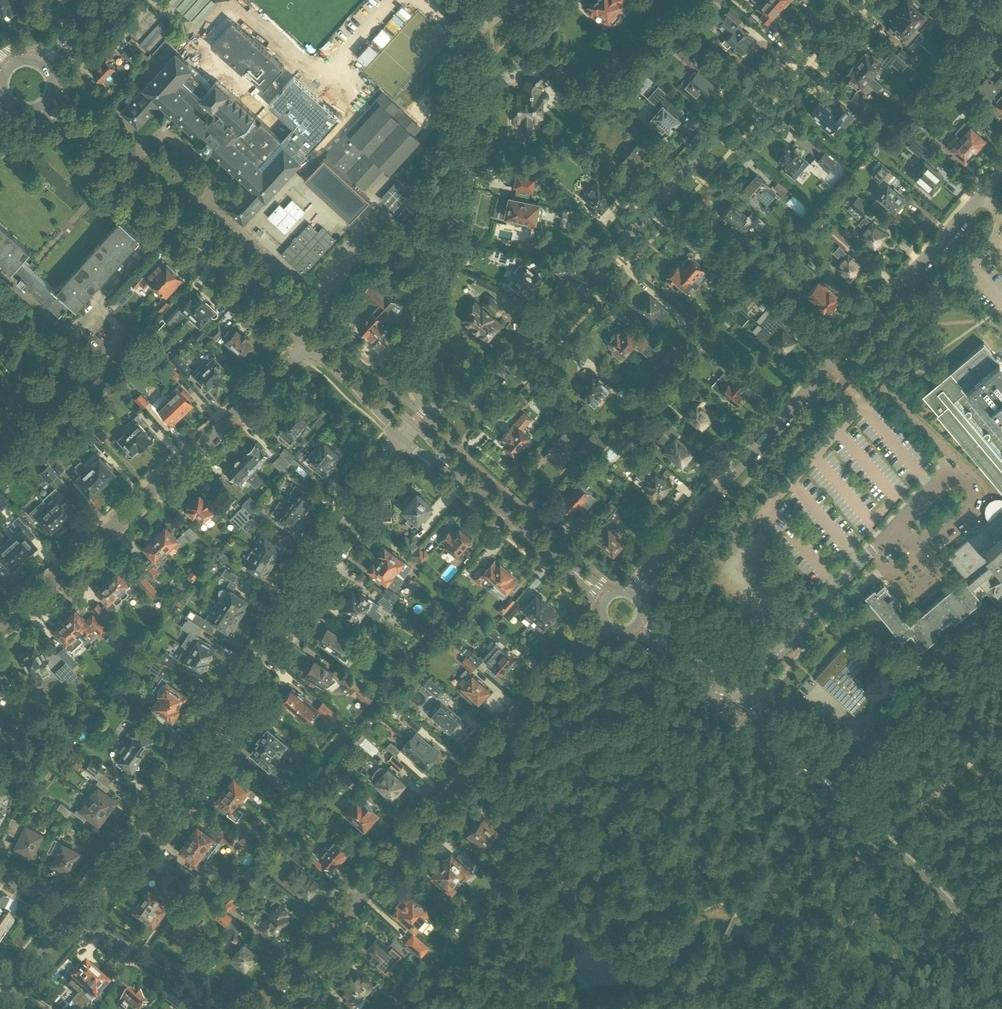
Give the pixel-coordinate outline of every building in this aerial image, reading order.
[(4,14),(7,10),(12,14),(18,7),(14,3),(17,0),(0,0),(0,10),(4,14)] [(627,0),(593,0),(587,7),(588,8),(586,10),(592,16),(594,13),(596,16),(599,12),(609,21),(610,19),(615,23),(621,16),(617,12),(627,0)] [(758,2),(757,2),(760,5),(756,9),(763,14),(761,16),(767,22),(775,14),(781,7),(773,0),(755,0),(758,2)] [(781,7),(782,8),(789,0),(773,0),(781,7)] [(898,12),(901,15),(913,25),(920,32),(933,17),(925,10),(922,14),(910,4),(913,0),(912,0),(902,0),(906,3),(898,12)] [(742,51),(753,39),(748,34),(737,24),(742,18),(730,7),(726,11),(727,13),(717,24),(728,33),(726,36),(726,37),(722,41),(728,46),(732,42),(742,51)] [(285,67),(228,15),(206,40),(209,42),(202,50),(200,48),(198,51),(200,52),(189,64),(177,53),(123,112),(139,126),(161,101),(199,136),(195,141),(208,153),(212,148),(250,183),(228,208),(245,222),(301,160),(285,146),(276,155),(272,151),(283,139),(257,115),(237,97),(242,92),(245,95),(257,82),(265,89),(285,67)] [(757,21),(750,15),(747,19),(753,25),(757,21)] [(888,29),(894,34),(897,31),(905,38),(902,41),(908,47),(921,32),(920,32),(913,25),(901,15),(888,29)] [(947,24),(961,36),(969,27),(955,15),(947,24)] [(114,39),(119,47),(128,42),(123,34),(114,39)] [(126,58),(135,49),(129,45),(121,54),(126,58)] [(692,64),(698,57),(688,47),(681,55),(692,64)] [(896,54),(911,67),(917,60),(903,47),(896,54)] [(133,52),(127,58),(132,62),(133,61),(138,66),(143,60),(138,55),(137,56),(133,52)] [(866,52),(856,63),(870,76),(871,76),(876,71),(877,71),(879,72),(883,72),(885,71),(892,64),(900,72),(907,65),(892,52),(885,60),(880,55),(877,59),(872,55),(871,56),(866,52)] [(113,77),(118,72),(114,69),(115,68),(109,63),(113,59),(107,53),(94,67),(97,69),(93,73),(97,77),(97,79),(99,81),(101,81),(102,82),(109,74),(113,77)] [(951,58),(959,66),(964,61),(956,53),(951,58)] [(542,61),(537,56),(525,70),(532,76),(527,82),(526,85),(526,92),(514,92),(514,104),(511,104),(511,110),(514,111),(514,123),(523,122),(523,128),(523,131),(525,132),(527,133),(530,132),(532,130),(532,128),(532,122),(541,122),(541,110),(544,110),(544,104),(542,104),(542,101),(544,101),(546,100),(548,98),(548,96),(547,93),(545,92),(541,92),(543,86),(544,87),(556,74),(552,69),(551,67),(550,66),(548,66),(546,64),(545,62),(544,60),(542,61)] [(571,79),(575,74),(559,60),(555,65),(562,71),(562,73),(563,75),(565,76),(567,75),(571,79)] [(882,86),(871,76),(870,76),(856,63),(853,67),(852,66),(846,72),(847,73),(843,77),(858,90),(861,87),(866,82),(877,92),(882,86)] [(714,84),(698,70),(690,79),(686,76),(677,87),(692,100),(698,93),(702,97),(714,84)] [(321,107),(317,103),(320,99),(295,76),(270,103),(315,145),(340,118),(325,103),(321,107)] [(939,84),(943,80),(939,76),(935,81),(939,84)] [(928,82),(922,78),(918,83),(924,87),(928,82)] [(1001,110),(1001,94),(1001,93),(1000,92),(994,87),(990,83),(985,79),(977,89),(991,102),(984,110),(994,119),(1001,110)] [(658,87),(651,95),(662,105),(647,122),(663,135),(668,130),(669,131),(674,126),(674,127),(676,125),(675,124),(680,119),(674,115),(680,109),(671,101),(672,99),(658,87)] [(850,99),(856,105),(861,109),(867,102),(855,92),(850,99)] [(404,113),(400,109),(384,94),(333,149),(335,151),(332,154),(330,153),(328,155),(344,169),(345,169),(349,173),(348,173),(365,189),(385,167),(391,172),(420,140),(414,135),(421,128),(404,113)] [(811,112),(823,123),(821,126),(829,133),(839,124),(842,127),(846,126),(850,122),(851,122),(856,117),(848,110),(847,111),(841,106),(835,113),(822,102),(820,104),(819,103),(811,112)] [(611,111),(615,107),(610,103),(606,107),(611,111)] [(961,111),(975,123),(981,116),(967,103),(961,111)] [(861,109),(856,105),(851,111),(862,121),(868,115),(861,109)] [(957,134),(957,135),(975,151),(984,140),(980,136),(981,136),(975,130),(964,121),(955,132),(957,134)] [(627,132),(639,142),(640,141),(643,144),(649,137),(634,124),(627,132)] [(947,145),(952,148),(951,149),(955,153),(961,159),(961,158),(965,162),(975,151),(957,135),(947,145)] [(927,146),(935,152),(936,151),(937,152),(941,147),(933,140),(927,146)] [(653,153),(643,144),(640,141),(639,142),(620,164),(621,165),(620,167),(623,170),(625,169),(628,171),(627,172),(629,174),(630,173),(633,176),(653,153)] [(790,148),(786,145),(781,151),(781,150),(778,150),(774,155),(774,158),(784,166),(782,168),(784,169),(783,170),(794,179),(808,163),(800,156),(801,155),(798,152),(799,151),(795,148),(794,149),(791,147),(790,148)] [(835,161),(825,152),(818,160),(828,169),(835,161)] [(928,188),(936,179),(935,178),(939,173),(920,156),(908,171),(917,179),(915,181),(924,188),(925,186),(928,188)] [(894,211),(904,199),(888,185),(888,184),(883,180),(891,170),(879,160),(873,167),(875,169),(871,174),(880,181),(877,184),(884,190),(877,197),(878,197),(873,203),(885,213),(890,208),(894,211)] [(590,164),(585,169),(599,181),(604,176),(590,164)] [(765,205),(776,192),(756,175),(745,188),(754,197),(759,201),(760,201),(765,205)] [(532,192),(535,180),(516,176),(514,188),(532,192)] [(391,190),(404,203),(412,194),(399,182),(391,190)] [(601,212),(613,198),(606,191),(607,190),(597,182),(589,191),(591,192),(585,197),(592,204),(589,208),(595,214),(599,210),(601,212)] [(778,183),(774,187),(783,195),(787,191),(778,183)] [(396,211),(404,203),(391,190),(383,199),(396,211)] [(404,203),(417,215),(425,206),(412,194),(404,203)] [(523,202),(524,196),(516,194),(515,200),(509,199),(505,218),(534,224),(538,205),(523,202)] [(856,197),(849,205),(862,215),(868,208),(856,197)] [(409,224),(417,215),(404,203),(396,211),(409,224)] [(746,217),(731,204),(726,209),(724,209),(721,212),(722,214),(721,215),(730,223),(727,226),(733,231),(736,228),(737,229),(737,228),(743,234),(752,224),(759,231),(766,223),(752,211),(746,217)] [(876,245),(882,237),(884,234),(879,230),(880,229),(871,222),(865,216),(858,224),(866,230),(861,236),(873,247),(876,244),(876,245)] [(13,270),(12,271),(13,271),(14,270),(19,276),(19,277),(24,281),(25,280),(60,313),(61,311),(63,313),(69,307),(67,305),(70,302),(77,309),(78,308),(77,307),(139,238),(140,238),(141,238),(120,219),(120,220),(121,221),(58,291),(52,285),(51,286),(34,270),(37,267),(32,262),(30,264),(24,258),(31,251),(30,250),(30,251),(0,225),(0,258),(13,270)] [(337,241),(323,228),(319,233),(310,225),(282,256),(304,277),(337,241)] [(851,242),(833,226),(827,234),(844,249),(851,242)] [(534,252),(536,241),(527,240),(525,250),(534,252)] [(852,276),(859,269),(858,268),(861,266),(856,261),(848,253),(839,245),(833,253),(842,261),(837,267),(849,278),(852,275),(852,276)] [(515,263),(517,256),(494,249),(492,256),(498,258),(497,261),(509,264),(510,261),(515,263)] [(713,266),(721,258),(712,250),(705,259),(713,266)] [(693,279),(699,284),(693,279),(698,273),(700,275),(705,270),(692,259),(693,257),(694,255),(690,252),(688,252),(683,257),(684,260),(680,264),(679,263),(677,265),(693,279)] [(156,287),(172,270),(162,261),(147,278),(140,272),(130,283),(137,289),(140,285),(145,289),(151,282),(156,287)] [(519,273),(509,284),(518,292),(521,288),(530,295),(533,293),(531,291),(547,272),(543,269),(521,265),(516,270),(519,273)] [(699,284),(693,279),(677,265),(673,269),(671,269),(668,272),(669,274),(668,275),(669,276),(665,281),(665,283),(668,286),(670,285),(674,281),(686,291),(691,285),(695,289),(699,284)] [(172,270),(156,287),(166,296),(181,278),(172,270)] [(819,276),(828,284),(832,279),(823,271),(819,276)] [(828,314),(832,309),(839,302),(836,299),(837,297),(824,284),(820,281),(807,295),(828,314)] [(376,307),(369,315),(367,313),(361,319),(363,321),(358,326),(367,334),(366,336),(371,341),(388,323),(381,316),(394,302),(387,295),(386,296),(372,282),(362,293),(376,307)] [(739,300),(748,307),(761,293),(752,285),(739,300)] [(114,299),(119,303),(121,305),(134,292),(127,286),(114,299)] [(467,326),(469,326),(485,340),(487,337),(489,337),(491,335),(491,333),(499,324),(492,317),(494,314),(495,315),(498,315),(502,310),(502,307),(501,306),(502,305),(503,305),(511,313),(518,305),(521,302),(514,295),(511,298),(510,297),(509,299),(497,288),(492,286),(489,289),(498,297),(495,301),(490,297),(487,297),(483,302),(483,304),(484,305),(482,308),(475,302),(475,303),(473,303),(471,305),(471,307),(470,308),(466,312),(468,314),(463,320),(465,322),(465,324),(467,326)] [(191,316),(206,300),(197,292),(186,303),(181,298),(163,317),(168,322),(169,321),(170,322),(182,308),(191,316)] [(662,307),(650,296),(646,300),(645,299),(638,307),(651,319),(654,316),(660,322),(669,312),(662,306),(662,307)] [(680,311),(682,309),(684,307),(672,296),(668,301),(680,311)] [(162,312),(170,303),(164,298),(156,306),(162,312)] [(115,309),(119,303),(114,299),(109,304),(115,309)] [(206,300),(191,316),(201,325),(210,314),(212,316),(214,317),(217,316),(218,315),(218,312),(217,310),(206,300)] [(116,317),(124,308),(121,305),(119,303),(115,309),(111,312),(116,317)] [(121,321),(129,312),(124,308),(116,317),(121,321)] [(768,345),(771,342),(772,343),(772,345),(775,347),(777,347),(784,353),(786,351),(787,351),(789,349),(791,349),(793,347),(792,345),(794,343),(793,343),(796,340),(792,337),(793,336),(787,331),(792,324),(775,309),(760,325),(763,328),(756,335),(768,345)] [(126,325),(134,316),(129,312),(121,321),(126,325)] [(131,330),(139,321),(134,316),(126,325),(131,330)] [(136,334),(144,325),(139,321),(131,330),(135,334),(136,334)] [(219,323),(208,335),(215,341),(226,329),(219,323)] [(131,338),(140,346),(152,333),(144,325),(136,334),(135,334),(131,338)] [(199,340),(206,332),(200,327),(193,335),(199,340)] [(236,331),(232,327),(223,336),(228,340),(227,341),(241,354),(242,352),(246,355),(252,347),(249,344),(251,343),(250,341),(251,340),(240,330),(238,331),(237,330),(236,331)] [(640,350),(641,350),(653,361),(660,353),(640,335),(638,337),(627,328),(623,333),(619,330),(616,334),(614,333),(610,338),(611,339),(608,343),(609,344),(609,347),(612,350),(612,353),(619,359),(631,346),(631,347),(633,344),(640,350)] [(136,351),(140,346),(131,338),(127,343),(136,351)] [(218,348),(210,339),(204,344),(213,353),(218,348)] [(1000,360),(995,355),(992,352),(989,348),(984,342),(929,389),(926,391),(923,394),(938,412),(937,413),(1001,489),(1001,363),(1000,360)] [(132,356),(136,351),(127,343),(123,348),(132,356)] [(127,361),(132,356),(123,348),(118,353),(127,361)] [(682,362),(670,351),(659,363),(672,374),(682,362)] [(738,369),(717,352),(713,357),(712,359),(712,361),(713,363),(715,364),(718,364),(720,362),(734,374),(738,369)] [(123,366),(127,361),(118,353),(114,358),(123,366)] [(205,366),(219,380),(230,370),(230,368),(230,366),(229,364),(227,364),(225,364),(223,366),(214,357),(205,366)] [(110,363),(119,371),(123,366),(114,358),(110,363)] [(115,376),(119,371),(110,363),(106,368),(115,376)] [(192,372),(185,363),(179,368),(187,377),(192,372)] [(172,365),(165,371),(173,380),(180,374),(172,365)] [(208,391),(219,380),(205,366),(196,375),(204,383),(202,385),(201,387),(202,389),(203,391),(205,392),(208,391)] [(110,381),(115,376),(106,368),(101,373),(110,381)] [(734,380),(731,378),(724,372),(712,386),(720,393),(722,391),(735,402),(736,401),(737,402),(742,397),(740,396),(744,392),(742,390),(747,384),(738,376),(734,380)] [(106,385),(110,381),(101,373),(97,377),(106,385)] [(580,395),(581,396),(583,398),(585,398),(588,400),(589,399),(595,405),(609,388),(606,385),(606,386),(601,382),(602,380),(598,377),(597,378),(592,374),(591,374),(590,373),(588,373),(585,376),(585,378),(587,380),(586,381),(588,382),(580,391),(582,393),(580,395)] [(102,391),(106,385),(97,377),(93,382),(102,391)] [(611,386),(625,399),(630,393),(616,380),(611,386)] [(98,395),(102,391),(93,382),(89,387),(98,395)] [(168,397),(182,413),(192,403),(189,400),(190,398),(183,390),(182,392),(176,386),(172,391),(173,392),(168,397)] [(700,392),(694,387),(689,393),(698,401),(686,414),(691,420),(691,422),(693,423),(695,423),(701,429),(703,426),(704,427),(705,425),(707,425),(709,423),(709,421),(710,420),(710,419),(712,416),(708,413),(710,411),(702,405),(708,399),(703,395),(705,394),(702,391),(700,392)] [(550,409),(557,400),(543,388),(536,397),(550,409)] [(142,408),(149,402),(141,393),(134,399),(142,408)] [(173,421),(182,413),(168,397),(158,406),(167,415),(165,417),(166,420),(167,421),(170,422),(172,421),(173,421)] [(139,407),(131,399),(126,404),(134,412),(139,407)] [(568,410),(561,403),(558,408),(565,414),(568,410)] [(735,418),(738,414),(731,408),(728,413),(735,418)] [(310,431),(304,427),(308,422),(302,418),(303,417),(296,411),(289,420),(287,419),(281,427),(284,429),(279,434),(291,443),(295,439),(305,447),(309,441),(304,437),(310,431)] [(667,422),(670,418),(661,411),(658,414),(667,422)] [(525,425),(530,420),(530,418),(524,413),(522,413),(518,418),(518,420),(516,423),(514,422),(499,440),(507,447),(506,448),(510,451),(511,451),(514,453),(522,444),(523,444),(529,438),(528,437),(529,436),(521,430),(523,428),(523,425),(525,425)] [(154,437),(144,426),(147,423),(138,414),(125,426),(129,430),(144,446),(148,442),(150,444),(152,443),(154,442),(154,439),(153,437),(154,437)] [(315,423),(319,427),(326,419),(321,415),(315,423)] [(684,430),(672,421),(668,426),(679,436),(684,430)] [(107,436),(100,428),(95,432),(102,440),(107,436)] [(674,437),(663,428),(655,437),(666,446),(664,449),(669,453),(668,455),(676,463),(678,461),(682,464),(682,463),(685,465),(689,459),(687,457),(693,450),(675,435),(674,437)] [(618,453),(632,439),(621,429),(608,444),(618,453)] [(133,456),(144,446),(129,430),(119,438),(129,449),(127,451),(126,453),(127,455),(128,457),(130,457),(133,456)] [(84,436),(92,445),(98,440),(89,431),(84,436)] [(603,448),(607,443),(595,432),(587,440),(592,445),(595,441),(603,448)] [(569,458),(575,452),(574,452),(575,451),(566,442),(569,438),(564,433),(545,454),(553,461),(553,463),(556,466),(558,465),(560,467),(569,458)] [(242,458),(253,469),(268,454),(261,448),(256,443),(242,458)] [(339,454),(325,443),(322,447),(321,446),(317,451),(314,449),(308,457),(312,460),(313,459),(320,464),(316,469),(323,475),(327,470),(328,471),(334,463),(333,462),(339,454)] [(290,462),(292,459),(295,455),(285,447),(280,453),(281,454),(290,462)] [(285,471),(289,466),(287,465),(290,462),(281,454),(273,462),(283,473),(285,471)] [(59,475),(65,469),(57,461),(52,456),(47,460),(52,465),(51,466),(59,475)] [(88,468),(102,484),(114,473),(100,458),(88,468)] [(253,469),(242,458),(228,472),(229,473),(227,474),(232,479),(234,478),(235,478),(240,483),(249,473),(250,475),(250,482),(255,487),(263,478),(253,469)] [(297,471),(302,465),(294,458),(290,464),(297,471)] [(90,494),(102,484),(88,468),(81,460),(76,465),(81,471),(75,477),(80,483),(76,487),(83,494),(87,491),(90,494)] [(64,519),(65,519),(69,516),(69,515),(69,514),(75,509),(60,492),(67,486),(47,464),(40,470),(39,471),(55,488),(43,498),(45,500),(49,504),(63,520),(64,519)] [(651,468),(645,464),(637,474),(646,482),(645,483),(649,487),(646,490),(654,497),(657,494),(660,497),(662,495),(663,496),(666,493),(665,491),(667,489),(668,490),(671,487),(670,486),(671,484),(652,467),(651,468)] [(580,469),(575,465),(566,476),(571,480),(580,469)] [(9,486),(0,476),(0,491),(2,493),(9,486)] [(585,511),(596,498),(577,481),(571,487),(573,489),(561,502),(572,512),(579,505),(585,511)] [(306,511),(306,510),(315,497),(302,489),(296,484),(290,492),(291,495),(288,499),(292,501),(291,502),(306,511)] [(432,505),(418,493),(413,498),(410,495),(404,502),(408,505),(404,510),(410,515),(406,520),(412,526),(416,521),(418,522),(422,517),(425,519),(430,512),(428,510),(432,505)] [(204,499),(200,495),(189,505),(191,506),(186,510),(192,517),(196,513),(203,520),(209,514),(214,520),(223,512),(218,505),(213,509),(209,505),(211,503),(206,497),(204,499)] [(243,503),(244,504),(253,513),(254,512),(255,512),(259,507),(258,506),(248,497),(243,503)] [(36,520),(39,517),(45,524),(42,527),(47,534),(51,530),(63,520),(49,504),(45,500),(30,514),(36,520)] [(865,595),(866,595),(870,601),(902,639),(903,639),(907,635),(919,650),(966,610),(987,592),(991,596),(1001,610),(1001,601),(1001,599),(1001,581),(996,583),(991,585),(986,575),(998,565),(999,564),(1001,567),(1001,569),(1001,502),(1000,501),(996,500),(992,501),(991,503),(989,504),(987,512),(990,512),(990,514),(992,518),(983,525),(961,544),(947,555),(953,562),(961,572),(963,574),(964,576),(956,583),(948,590),(945,593),(938,598),(934,602),(911,621),(910,622),(896,604),(898,602),(900,601),(884,582),(883,583),(876,588),(875,587),(872,589),(865,595)] [(278,509),(282,512),(279,517),(280,518),(277,522),(283,526),(286,522),(295,528),(306,511),(291,502),(288,507),(287,506),(285,508),(280,505),(278,509)] [(617,507),(612,502),(602,514),(609,520),(594,537),(607,549),(604,552),(610,557),(613,554),(614,554),(615,553),(617,553),(619,550),(619,548),(624,542),(610,530),(627,511),(619,504),(617,507)] [(230,519),(239,528),(253,513),(244,504),(230,519)] [(264,518),(267,513),(259,507),(255,512),(264,518)] [(256,523),(260,518),(253,513),(250,518),(256,523)] [(8,541),(22,557),(23,556),(25,557),(28,554),(28,551),(35,545),(26,536),(32,531),(19,516),(11,523),(19,532),(15,536),(12,535),(7,540),(8,541)] [(177,538),(166,527),(155,537),(169,552),(175,546),(180,542),(182,544),(188,539),(182,534),(177,538)] [(472,537),(460,527),(455,532),(451,528),(441,539),(446,543),(445,544),(450,549),(449,551),(455,556),(457,555),(467,544),(468,545),(470,545),(472,542),(472,540),(471,539),(472,537)] [(399,542),(412,553),(418,545),(415,543),(418,539),(412,535),(409,538),(405,534),(399,542)] [(0,536),(0,564),(2,567),(6,563),(10,567),(22,557),(8,541),(7,540),(2,535),(0,536)] [(274,563),(279,555),(278,555),(282,549),(280,548),(281,548),(261,536),(257,541),(252,549),(274,563)] [(163,557),(169,552),(155,537),(144,547),(152,555),(142,564),(154,577),(160,572),(156,568),(165,559),(163,557)] [(385,547),(383,546),(379,552),(380,553),(377,557),(396,572),(395,572),(404,578),(412,567),(385,547)] [(423,551),(420,548),(413,555),(419,560),(422,563),(430,554),(425,549),(423,551)] [(274,563),(252,549),(248,557),(247,557),(243,563),(248,566),(263,576),(264,575),(265,575),(269,570),(269,571),(274,563)] [(233,559),(222,552),(218,558),(221,560),(220,562),(228,567),(233,559)] [(393,576),(395,572),(396,572),(377,557),(373,562),(371,561),(367,567),(369,568),(368,569),(389,585),(394,577),(393,576)] [(474,557),(467,563),(473,569),(479,563),(474,557)] [(500,564),(495,559),(485,571),(481,567),(472,578),(481,585),(483,583),(489,589),(492,586),(507,569),(506,568),(506,566),(503,564),(502,564),(501,563),(500,564)] [(234,581),(238,574),(226,566),(222,573),(234,581)] [(505,598),(517,584),(515,582),(518,579),(513,574),(512,573),(512,571),(509,569),(508,569),(507,569),(492,586),(489,589),(489,590),(496,596),(499,592),(505,598)] [(126,578),(119,571),(112,577),(111,576),(108,579),(108,580),(107,581),(122,598),(122,597),(125,597),(128,594),(129,592),(132,593),(140,586),(129,575),(126,578)] [(197,575),(193,571),(186,580),(190,583),(197,575)] [(135,578),(151,596),(158,590),(141,572),(135,578)] [(414,581),(409,576),(406,580),(411,585),(411,584),(420,591),(424,586),(415,580),(414,581)] [(216,603),(237,616),(238,615),(239,616),(242,616),(244,612),(243,609),(244,608),(243,607),(247,600),(232,591),(237,584),(230,580),(226,587),(225,589),(224,588),(222,588),(220,589),(219,591),(219,593),(220,595),(216,603)] [(115,606),(116,603),(118,602),(122,599),(122,598),(107,581),(106,582),(105,581),(102,585),(102,586),(96,591),(106,603),(102,607),(98,602),(92,608),(104,621),(110,616),(108,613),(115,606)] [(400,595),(388,586),(382,593),(395,602),(400,595)] [(378,591),(373,587),(369,591),(375,596),(378,591)] [(358,595),(353,592),(347,601),(370,614),(377,621),(378,619),(379,620),(382,614),(377,609),(380,604),(373,600),(367,596),(367,597),(360,592),(358,595)] [(529,624),(531,622),(534,619),(547,604),(548,603),(537,594),(532,600),(530,599),(521,609),(527,614),(525,617),(531,622),(529,624)] [(378,601),(389,610),(393,606),(390,603),(391,602),(383,595),(378,601)] [(503,615),(516,601),(511,597),(503,605),(501,603),(496,609),(503,615)] [(363,626),(370,614),(347,601),(342,609),(347,612),(346,615),(353,620),(358,623),(359,623),(363,626)] [(516,601),(503,615),(506,618),(509,615),(510,614),(512,614),(520,604),(516,601)] [(236,617),(237,616),(216,603),(211,611),(206,619),(205,620),(207,621),(215,626),(217,624),(228,630),(231,625),(233,626),(234,624),(236,624),(239,620),(238,618),(236,617)] [(531,622),(529,624),(534,629),(536,626),(542,631),(550,622),(554,625),(560,617),(557,614),(556,613),(557,613),(547,604),(534,619),(531,622)] [(79,636),(83,640),(85,643),(97,631),(101,635),(107,630),(100,623),(99,624),(92,616),(86,622),(75,610),(70,615),(68,615),(65,618),(65,620),(64,620),(79,636)] [(203,628),(211,633),(215,626),(207,621),(205,620),(206,619),(200,615),(196,622),(195,623),(203,628)] [(195,644),(191,650),(208,662),(208,661),(210,661),(212,657),(212,656),(211,655),(215,649),(197,637),(203,628),(195,623),(196,622),(189,618),(187,621),(186,620),(181,627),(191,633),(187,639),(195,644)] [(459,623),(454,619),(449,626),(453,629),(459,623)] [(68,649),(70,651),(83,640),(79,636),(64,620),(53,630),(66,645),(58,653),(67,662),(73,668),(79,663),(66,650),(68,649)] [(505,645),(509,640),(495,627),(490,632),(505,645)] [(347,642),(328,629),(320,641),(335,652),(340,645),(353,654),(356,650),(359,652),(363,647),(352,637),(347,642)] [(364,645),(368,640),(357,631),(353,635),(364,645)] [(446,639),(440,633),(435,639),(441,645),(446,639)] [(812,676),(814,678),(817,675),(823,679),(821,681),(858,714),(856,716),(859,718),(869,707),(867,706),(870,702),(872,704),(877,698),(874,696),(873,697),(849,675),(867,656),(869,658),(870,657),(850,639),(850,638),(848,636),(812,676)] [(524,654),(524,653),(528,649),(519,641),(515,645),(524,654)] [(496,642),(489,650),(509,667),(516,660),(496,642)] [(40,653),(35,644),(28,648),(29,650),(19,657),(18,659),(20,662),(22,663),(24,662),(31,674),(30,674),(35,681),(51,672),(46,663),(48,661),(45,657),(46,656),(43,652),(40,653)] [(178,659),(166,652),(160,660),(167,665),(175,670),(181,661),(200,674),(208,662),(191,650),(185,647),(178,659)] [(494,671),(500,677),(502,675),(509,667),(489,650),(482,658),(488,663),(486,665),(491,669),(490,671),(492,673),(494,671)] [(468,657),(468,658),(476,665),(478,667),(483,660),(473,652),(468,657)] [(153,690),(160,695),(181,709),(185,702),(183,701),(186,695),(179,691),(181,688),(181,685),(178,683),(177,684),(174,682),(172,686),(166,682),(167,680),(160,675),(167,665),(160,660),(154,656),(147,667),(157,673),(153,679),(158,682),(153,690)] [(476,665),(468,658),(466,656),(461,662),(471,671),(476,665)] [(333,673),(332,673),(315,661),(307,674),(308,675),(308,678),(312,681),(314,679),(325,685),(328,687),(339,679),(351,689),(356,683),(338,666),(333,673)] [(73,668),(67,662),(65,664),(64,663),(59,669),(67,677),(72,672),(71,671),(73,669),(73,668)] [(482,700),(484,698),(484,696),(489,690),(466,669),(461,674),(467,680),(462,686),(464,688),(461,691),(474,703),(477,700),(479,701),(480,700),(482,700)] [(422,685),(437,698),(443,691),(444,690),(430,677),(429,679),(428,678),(422,685)] [(15,711),(26,705),(18,689),(7,695),(15,711)] [(290,707),(296,712),(305,720),(311,714),(315,717),(318,713),(332,724),(339,715),(323,701),(316,709),(292,689),(282,700),(283,701),(280,704),(287,711),(290,707)] [(181,709),(160,695),(152,707),(166,716),(165,718),(165,720),(168,722),(170,721),(172,719),(173,720),(181,709)] [(456,734),(464,724),(461,722),(463,720),(441,701),(429,714),(437,721),(436,722),(438,725),(441,728),(443,728),(444,727),(451,733),(452,731),(456,734)] [(144,716),(148,711),(135,703),(132,708),(144,716)] [(140,722),(144,717),(131,708),(125,717),(133,722),(136,719),(140,722)] [(368,732),(374,726),(372,725),(375,721),(377,723),(382,717),(376,712),(372,717),(368,722),(367,721),(362,727),(368,732)] [(79,716),(75,722),(82,727),(86,721),(79,716)] [(408,723),(418,731),(422,727),(412,718),(408,723)] [(122,741),(125,743),(126,744),(142,755),(145,751),(147,753),(150,753),(152,750),(152,747),(149,745),(153,739),(136,727),(132,732),(129,730),(122,741)] [(278,755),(280,757),(283,760),(287,755),(291,757),(296,752),(268,728),(266,730),(264,728),(257,736),(260,738),(258,739),(278,755)] [(409,741),(431,761),(437,754),(432,749),(433,748),(416,733),(409,741)] [(280,757),(278,755),(258,739),(258,740),(252,747),(254,749),(251,753),(270,769),(280,757)] [(425,768),(431,761),(409,741),(401,749),(418,764),(419,763),(425,768)] [(387,747),(396,755),(401,750),(391,742),(387,747)] [(114,758),(118,761),(133,772),(136,768),(139,767),(139,764),(140,762),(139,760),(142,755),(126,744),(125,743),(114,758)] [(296,753),(307,762),(313,754),(303,745),(296,753)] [(72,758),(78,763),(82,758),(76,753),(72,758)] [(387,761),(399,771),(405,765),(393,754),(387,761)] [(86,770),(97,778),(101,772),(91,764),(86,770)] [(346,770),(352,775),(357,768),(352,764),(346,770)] [(388,770),(383,766),(380,766),(373,774),(373,777),(377,781),(376,783),(393,798),(395,796),(396,796),(398,794),(398,792),(400,790),(402,790),(404,787),(404,786),(406,784),(389,769),(388,770)] [(103,773),(113,780),(118,774),(108,767),(103,773)] [(93,789),(87,796),(108,812),(110,809),(111,808),(112,807),(113,806),(114,804),(114,803),(116,800),(109,795),(108,796),(106,793),(110,788),(107,786),(111,779),(101,772),(97,778),(99,780),(93,789)] [(354,780),(345,772),(340,777),(349,785),(354,780)] [(290,785),(277,774),(270,781),(283,793),(290,785)] [(225,789),(241,800),(245,793),(253,798),(257,793),(234,777),(225,789)] [(237,820),(239,817),(243,811),(236,806),(241,800),(225,789),(216,801),(229,810),(227,813),(237,820)] [(344,810),(355,820),(355,822),(358,825),(360,824),(364,829),(365,828),(369,829),(372,825),(371,821),(377,814),(372,810),(373,809),(364,801),(363,801),(353,793),(347,800),(351,803),(344,810)] [(108,812),(87,796),(75,813),(85,820),(89,815),(92,816),(92,817),(99,823),(101,820),(102,820),(102,819),(104,817),(105,815),(106,814),(108,812)] [(68,817),(72,811),(61,803),(57,809),(68,817)] [(41,834),(22,824),(23,823),(12,817),(5,831),(6,830),(11,832),(10,834),(16,836),(17,835),(20,836),(15,845),(23,849),(26,851),(29,852),(31,853),(33,850),(35,847),(36,844),(41,834)] [(327,822),(339,834),(345,828),(332,817),(327,822)] [(498,840),(503,835),(483,817),(467,835),(474,842),(478,838),(486,844),(493,836),(497,840),(498,840)] [(514,845),(522,836),(506,822),(502,826),(509,832),(505,837),(514,845)] [(205,850),(213,856),(216,851),(216,848),(220,842),(223,842),(224,840),(229,844),(234,837),(222,829),(215,839),(197,826),(193,832),(190,833),(187,838),(205,850)] [(256,841),(246,833),(239,841),(249,849),(256,841)] [(335,834),(331,838),(326,844),(342,859),(346,854),(346,851),(350,847),(335,834)] [(78,851),(59,842),(60,841),(54,838),(47,851),(47,852),(48,850),(57,854),(52,863),(60,867),(59,867),(62,869),(66,870),(68,871),(69,868),(70,868),(72,865),(73,862),(78,851)] [(209,861),(213,856),(205,850),(187,838),(184,842),(184,845),(180,851),(203,867),(207,861),(209,861)] [(326,844),(320,850),(316,855),(332,868),(335,863),(339,863),(342,859),(326,844)] [(307,861),(308,860),(296,849),(291,856),(302,866),(307,861)] [(474,867),(461,855),(457,859),(452,854),(446,860),(444,859),(442,861),(443,863),(442,865),(461,882),(474,867)] [(308,860),(307,861),(320,871),(324,866),(312,855),(308,860)] [(178,863),(175,867),(183,874),(186,869),(178,863)] [(320,885),(297,865),(283,880),(298,894),(302,890),(309,897),(310,895),(312,896),(315,892),(314,891),(320,885)] [(451,893),(461,882),(442,865),(441,866),(439,865),(437,868),(437,870),(432,876),(451,893)] [(166,888),(170,884),(176,876),(167,869),(158,880),(162,883),(158,888),(157,887),(152,893),(149,891),(135,910),(144,917),(164,891),(166,888)] [(193,881),(202,888),(208,880),(198,873),(193,881)] [(240,886),(246,891),(255,879),(249,874),(240,886)] [(176,888),(170,884),(166,888),(172,893),(176,888)] [(227,911),(234,903),(232,901),(239,893),(238,892),(241,890),(236,886),(220,903),(227,911)] [(170,895),(164,891),(144,917),(154,924),(167,907),(163,904),(170,895)] [(398,917),(413,930),(418,925),(422,930),(432,919),(427,915),(431,910),(416,897),(412,893),(409,897),(409,898),(408,899),(406,897),(397,907),(399,909),(398,910),(397,910),(394,914),(398,917)] [(270,914),(283,925),(284,924),(285,923),(288,921),(288,919),(289,918),(288,918),(291,915),(288,912),(289,911),(280,903),(282,902),(277,897),(271,904),(275,908),(270,914)] [(491,917),(498,923),(507,912),(500,906),(491,917)] [(233,917),(222,907),(215,916),(226,925),(233,917)] [(283,925),(270,914),(263,908),(259,912),(259,914),(262,917),(258,922),(260,924),(264,927),(262,929),(267,934),(269,932),(270,931),(273,934),(276,931),(277,932),(278,930),(280,930),(282,928),(282,926),(283,925)] [(190,940),(195,933),(193,932),(197,928),(196,927),(199,923),(202,920),(190,910),(187,914),(173,933),(185,943),(189,938),(190,940)] [(13,923),(1,915),(0,917),(0,943),(13,923)] [(244,941),(237,935),(243,927),(234,919),(223,931),(230,938),(240,946),(231,956),(246,969),(259,954),(254,950),(256,947),(251,943),(249,945),(244,941)] [(405,947),(409,950),(419,958),(421,956),(421,957),(430,947),(413,932),(405,942),(407,944),(405,947)] [(388,947),(372,933),(366,941),(363,945),(374,955),(370,958),(370,961),(374,964),(376,964),(386,973),(402,955),(404,956),(409,950),(405,947),(395,938),(388,947)] [(204,955),(208,950),(198,942),(194,947),(204,955)] [(68,987),(79,996),(97,976),(92,971),(92,969),(89,966),(87,966),(86,965),(82,970),(78,966),(72,973),(76,976),(73,979),(74,980),(68,987)] [(358,973),(350,982),(364,994),(364,995),(370,1000),(380,988),(383,990),(386,985),(380,979),(374,985),(373,984),(364,976),(362,977),(358,973)] [(68,1008),(81,1008),(88,1001),(89,1001),(92,1003),(94,1001),(101,1008),(109,999),(101,993),(108,985),(107,985),(108,982),(104,979),(102,980),(97,976),(79,996),(69,1007),(68,1008)] [(360,997),(361,998),(364,995),(364,994),(350,982),(342,991),(346,995),(344,998),(354,1006),(356,1003),(356,1002),(360,997)] [(118,1004),(124,1008),(128,1008),(143,1008),(147,1004),(143,1001),(144,1000),(136,992),(135,993),(131,990),(130,991),(128,989),(128,988),(123,983),(118,990),(125,996),(118,1004)] [(396,1003),(401,1008),(406,1002),(392,990),(388,994),(397,1002),(396,1003)] [(304,1008),(329,1008),(330,1008),(331,1008),(341,1008),(331,1000),(324,1007),(312,997),(310,997),(307,1000),(308,1002),(302,1008),(304,1008)] [(69,1007),(59,998),(54,1004),(59,1008),(68,1008),(69,1007)]
